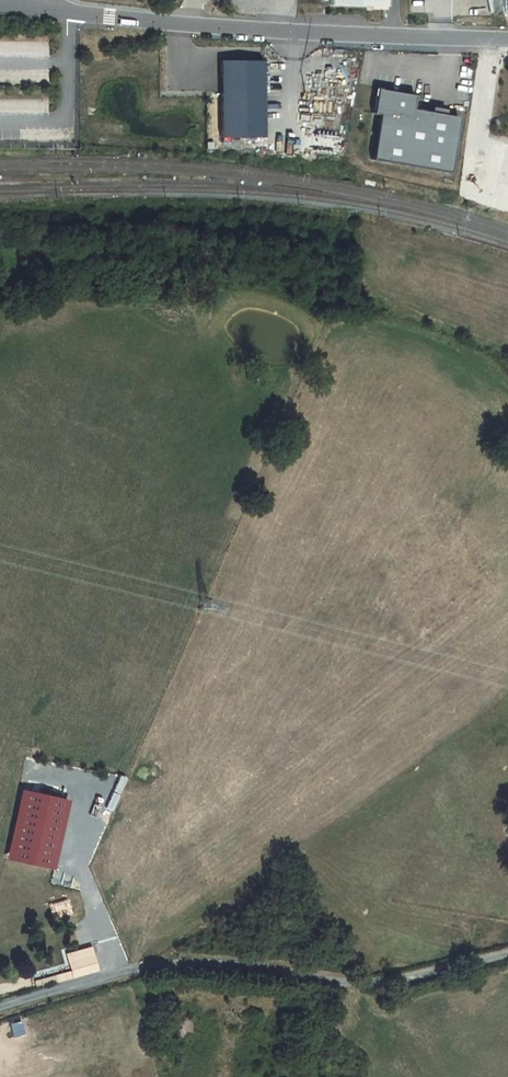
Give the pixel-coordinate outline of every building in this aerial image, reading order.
[(262,61),(219,61),(219,91),(262,91),(262,61)] [(414,96),(375,89),(371,113),(378,115),(370,159),(448,173),(458,117),(412,109),(414,96)] [(261,137),(262,91),(219,91),(219,137),(261,137)] [(70,977),(96,970),(89,945),(63,953),(70,977)]
